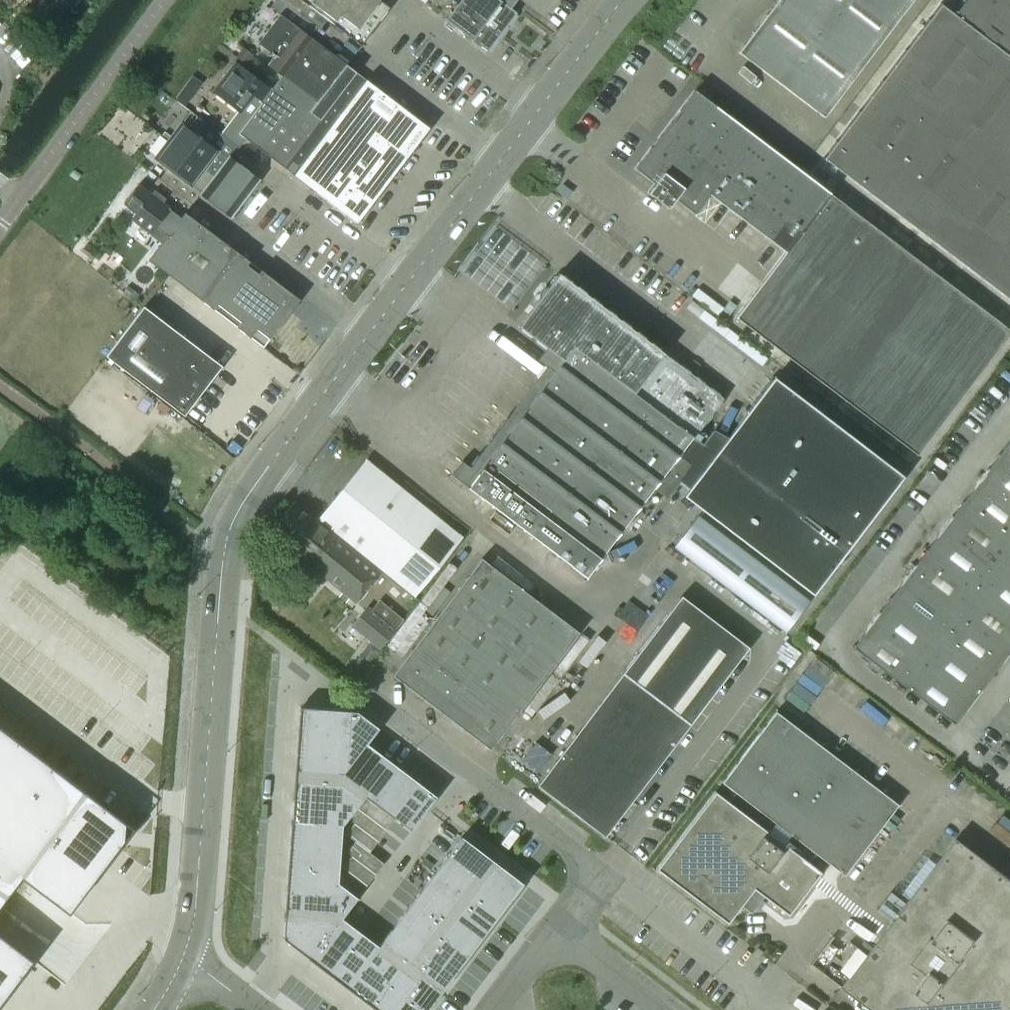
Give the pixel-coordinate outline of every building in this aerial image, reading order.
[(305,34),(313,24),(280,0),(276,0),(270,7),(279,14),(258,43),(271,53),(270,55),(272,57),(267,65),(281,76),(274,86),(319,121),(356,73),(346,65),(305,34)] [(380,0),(280,0),(313,24),(319,29),(326,20),(361,46),(390,8),(380,0)] [(499,0),(426,0),(423,3),(487,51),(516,13),(499,0)] [(738,53),(824,118),(913,0),(777,0),(738,53)] [(823,158),(1009,300),(1009,0),(969,0),(945,0),(941,6),(940,4),(823,158)] [(246,65),(253,55),(243,48),(236,58),(246,65)] [(319,121),(274,86),(271,89),(269,87),(268,88),(235,63),(213,92),(239,112),(221,136),(238,148),(245,139),(258,149),(283,168),(319,121)] [(356,223),(429,128),(365,79),(356,73),(319,121),(283,168),(356,223)] [(695,91),(686,102),(681,103),(680,102),(679,104),(680,110),(679,112),(673,112),(671,113),(672,114),(673,120),(672,121),(666,122),(665,121),(664,123),(665,123),(666,129),(636,169),(655,183),(648,193),(668,208),(675,199),(694,213),(709,194),(785,252),(735,318),(917,456),(1009,333),(1009,330),(695,91)] [(214,175),(228,156),(235,147),(237,149),(238,148),(221,136),(203,122),(194,134),(181,124),(168,141),(214,175)] [(199,195),(214,175),(168,141),(155,158),(168,168),(159,180),(192,204),(199,195)] [(230,218),(259,180),(228,156),(214,175),(199,195),(230,218)] [(235,251),(193,220),(191,223),(186,219),(188,216),(185,213),(192,204),(159,180),(157,178),(147,192),(138,185),(123,204),(136,213),(131,219),(150,234),(155,228),(167,235),(149,260),(199,298),(235,251)] [(282,322),(298,300),(235,251),(199,298),(263,347),(278,326),(282,322)] [(679,456),(704,423),(707,423),(712,417),(711,414),(714,411),(717,410),(721,404),(721,401),(723,399),(720,397),(720,394),(712,388),(709,388),(706,385),(705,383),(697,376),(694,377),(691,374),(690,372),(682,365),(679,365),(661,352),(661,349),(652,343),(650,343),(646,341),(646,338),(638,331),(635,332),(632,329),(631,327),(623,320),(620,320),(617,318),(616,315),(608,309),(605,309),(602,307),(602,304),(593,298),(590,298),(587,296),(587,293),(578,286),(575,287),(572,284),(572,281),(563,275),(561,275),(558,274),(556,276),(554,276),(549,283),(549,286),(547,289),(550,291),(542,302),(538,300),(518,326),(521,329),(521,331),(530,337),(532,337),(536,339),(536,342),(546,350),(541,357),(549,363),(470,468),(461,461),(451,474),(586,578),(654,489),(666,498),(679,481),(691,465),(679,456)] [(221,366),(199,349),(143,307),(106,356),(184,415),(221,366)] [(691,465),(679,481),(689,489),(683,496),(813,595),(903,476),(774,377),(728,438),(711,438),(691,465)] [(1009,650),(1009,438),(852,647),(954,724),(1009,650)] [(458,534),(369,462),(370,462),(366,459),(317,521),(293,502),(268,532),(356,603),(380,573),(380,572),(381,571),(410,594),(413,597),(462,536),(458,533),(458,534)] [(697,515),(674,547),(785,632),(809,600),(697,515)] [(490,749),(578,633),(481,558),(392,675),(490,749)] [(605,836),(748,647),(681,596),(537,785),(605,836)] [(395,630),(366,607),(351,626),(380,649),(395,630)] [(300,707),(298,731),(350,735),(351,711),(300,707)] [(347,780),(347,781),(357,789),(383,756),(367,744),(378,728),(357,712),(351,711),(350,735),(348,758),(347,780)] [(844,875),(898,805),(775,712),(722,782),(734,792),(727,801),(714,791),(655,869),(727,923),(741,905),(751,913),(764,896),(769,900),(788,915),(821,872),(809,862),(815,854),(844,875)] [(7,896),(22,877),(69,913),(124,840),(126,823),(107,809),(107,808),(0,727),(0,891),(7,896)] [(298,731),(297,754),(348,758),(350,735),(298,731)] [(297,754),(295,777),(347,780),(348,758),(297,754)] [(383,756),(357,789),(365,795),(376,803),(401,770),(383,756)] [(401,770),(376,803),(394,817),(419,783),(401,770)] [(295,777),(293,800),(358,805),(365,795),(357,789),(347,781),(347,780),(295,777)] [(419,783),(394,817),(411,830),(436,796),(419,783)] [(366,797),(357,809),(386,831),(394,819),(366,797)] [(293,800),(292,823),(342,826),(358,805),(293,800)] [(357,809),(349,819),(354,823),(377,841),(386,831),(357,809)] [(292,823),(290,846),(340,849),(342,826),(292,823)] [(354,823),(345,834),(355,841),(369,852),(377,841),(354,823)] [(461,836),(447,854),(479,878),(493,860),(461,836)] [(355,841),(346,852),(351,856),(375,874),(383,863),(369,852),(355,841)] [(290,846),(288,869),(339,872),(340,849),(290,846)] [(956,846),(871,958),(866,954),(840,988),(869,1009),(1008,1009),(1009,1007),(1009,887),(956,846)] [(447,854),(434,873),(465,897),(479,878),(447,854)] [(351,856),(343,867),(348,870),(367,885),(375,874),(351,856)] [(493,860),(479,878),(510,902),(524,884),(493,860)] [(288,869),(287,892),(330,895),(339,883),(338,883),(339,872),(288,869)] [(347,871),(339,882),(358,896),(366,885),(347,871)] [(434,873),(420,891),(451,915),(465,897),(434,873)] [(479,878),(465,897),(496,920),(510,902),(479,878)] [(287,892),(285,914),(342,918),(357,897),(339,883),(330,895),(287,892)] [(420,891),(406,909),(438,933),(451,915),(420,891)] [(465,897),(451,915),(482,938),(496,920),(465,897)] [(406,909),(392,927),(424,952),(438,933),(406,909)] [(285,914),(283,939),(311,960),(342,919),(342,918),(285,914)] [(451,915),(438,933),(468,957),(482,938),(451,915)] [(342,919),(311,960),(330,974),(361,932),(342,919)] [(392,928),(378,946),(401,962),(410,969),(423,951),(392,928)] [(361,932),(330,974),(348,988),(378,946),(361,932)] [(438,933),(424,952),(455,975),(468,957),(438,933)] [(32,961),(33,960),(0,935),(0,1003),(32,961)] [(378,946),(348,988),(369,1004),(401,962),(378,946)] [(424,952),(411,970),(420,977),(441,993),(455,975),(424,952)] [(369,1004),(377,1009),(395,1009),(420,977),(411,970),(410,969),(401,962),(369,1004)] [(395,1009),(428,1009),(441,993),(420,977),(395,1009)]
